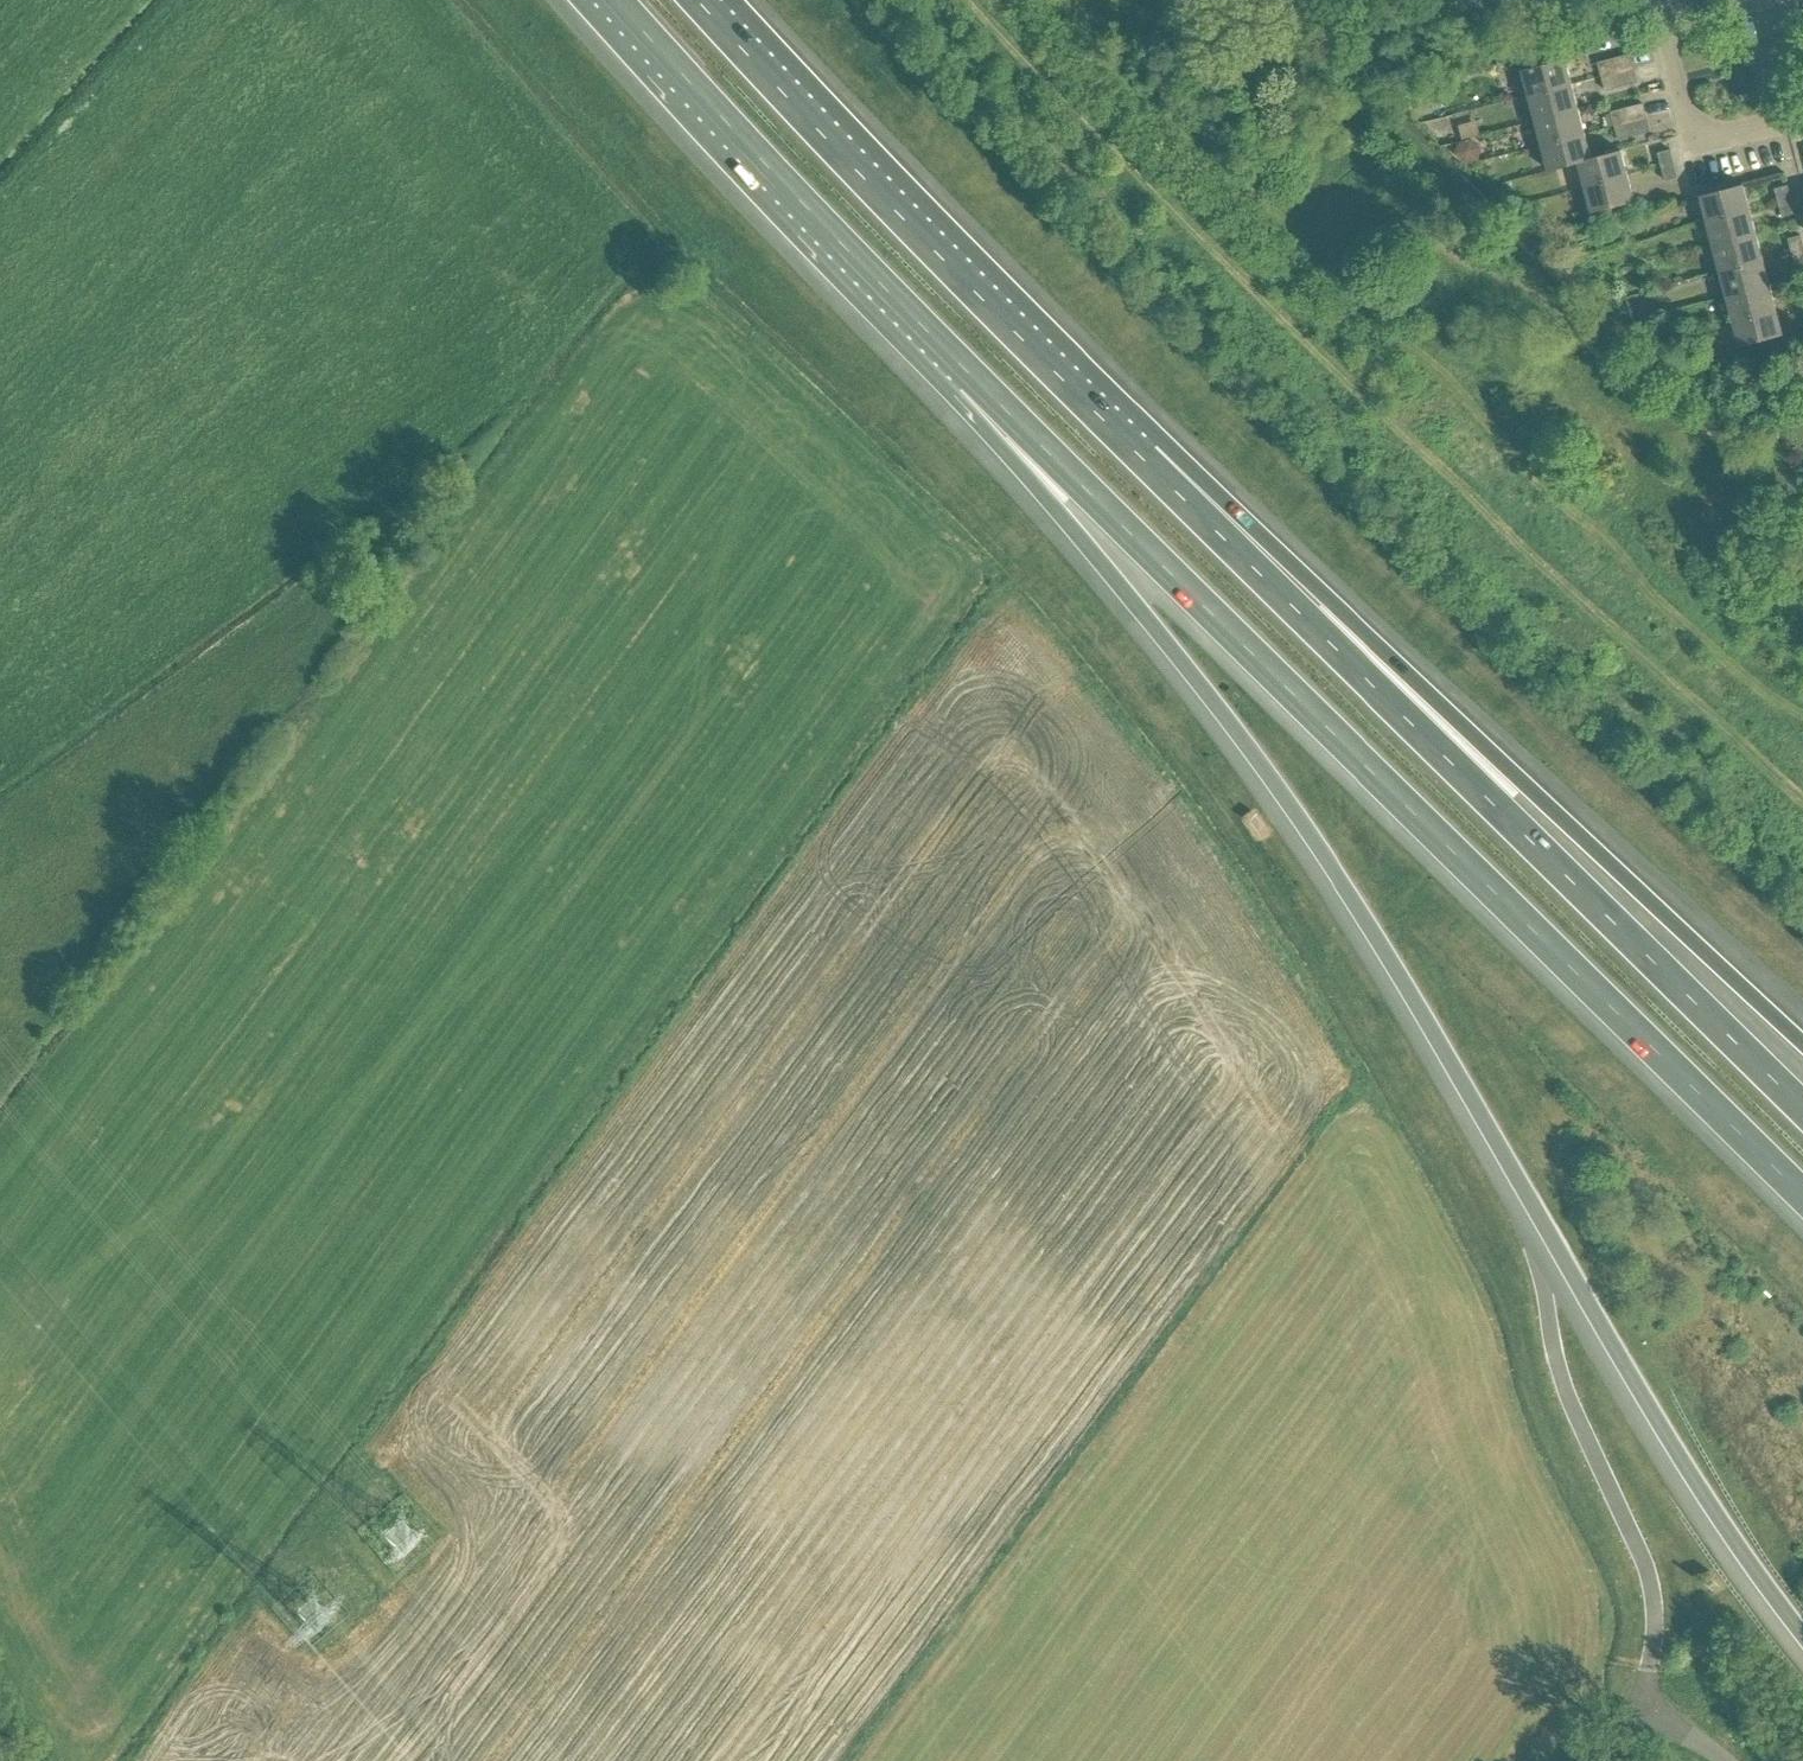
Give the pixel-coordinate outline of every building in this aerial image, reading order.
[(1598,63),(1602,77),(1634,69),(1631,55),(1598,63)] [(1522,71),(1529,96),(1572,84),(1565,59),(1522,71)] [(1634,69),(1602,77),(1606,91),(1638,82),(1634,69)] [(1529,96),(1536,121),(1579,110),(1572,84),(1529,96)] [(1611,113),(1615,127),(1647,118),(1644,104),(1611,113)] [(1536,121),(1542,146),(1585,135),(1579,110),(1536,121)] [(1647,118),(1615,127),(1619,140),(1651,132),(1647,118)] [(1549,171),(1579,163),(1592,159),(1585,135),(1542,146),(1549,171)] [(1658,154),(1662,167),(1674,164),(1671,150),(1658,154)] [(1579,163),(1585,188),(1628,177),(1621,151),(1592,159),(1579,163)] [(1674,164),(1662,167),(1665,181),(1678,178),(1674,164)] [(1628,177),(1585,188),(1592,213),(1635,202),(1628,177)] [(1700,196),(1707,222),(1750,211),(1743,185),(1700,196)] [(1775,189),(1779,203),(1791,200),(1788,186),(1775,189)] [(1791,200),(1779,203),(1783,217),(1795,214),(1791,200)] [(1707,222),(1714,247),(1757,235),(1750,211),(1707,222)] [(1714,247),(1720,272),(1763,260),(1757,235),(1714,247)] [(1792,253),(1802,250),(1802,244),(1801,236),(1788,239),(1792,253)] [(1792,253),(1796,267),(1802,265),(1802,250),(1792,253)] [(1720,272),(1727,296),(1770,285),(1763,260),(1720,272)] [(1727,296),(1733,321),(1776,310),(1770,285),(1727,296)] [(1776,310),(1733,321),(1740,347),(1783,335),(1776,310)]
